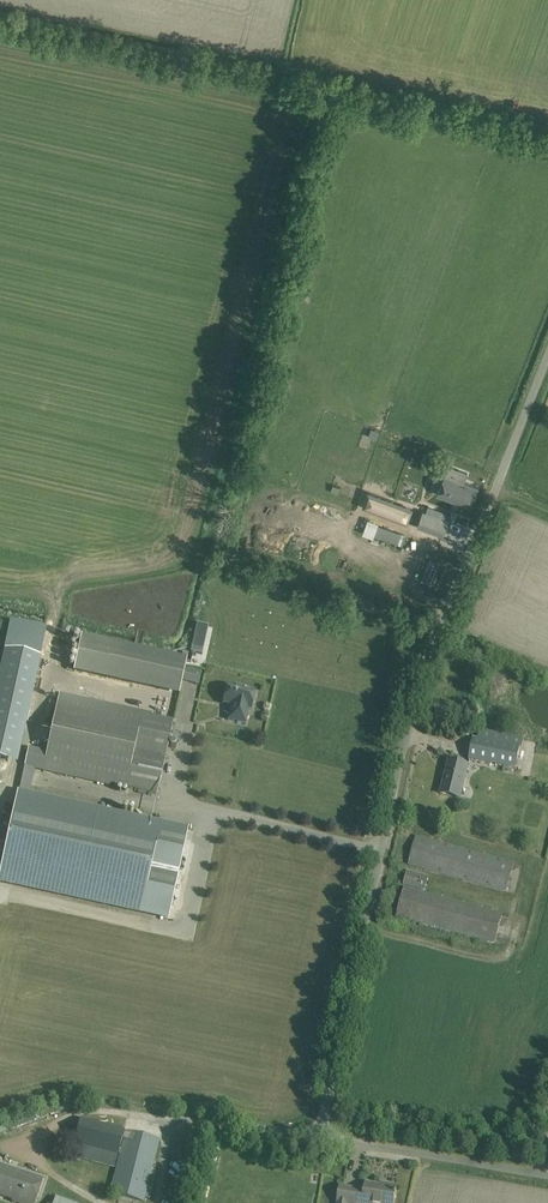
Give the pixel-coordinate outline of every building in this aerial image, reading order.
[(448,465),(437,494),(471,506),(478,487),(464,482),(467,473),(448,465)] [(409,484),(405,496),(416,500),(420,488),(409,484)] [(412,525),(418,512),(374,495),(369,509),(412,525)] [(450,515),(428,506),(426,512),(424,512),(419,527),(442,536),(450,515)] [(400,544),(404,532),(379,525),(376,537),(400,544)] [(186,660),(81,637),(73,671),(179,694),(186,660)] [(0,670),(0,711),(27,717),(41,657),(5,649),(0,670)] [(255,691),(226,684),(222,703),(231,705),(228,720),(245,723),(248,709),(251,709),(255,691)] [(183,691),(176,719),(191,722),(197,694),(183,691)] [(59,692),(59,695),(43,769),(157,794),(173,720),(152,716),(153,713),(59,692)] [(522,749),(524,739),(480,730),(478,740),(473,739),(469,759),(515,769),(520,749),(522,749)] [(468,766),(460,764),(448,761),(440,794),(460,798),(468,766)] [(17,793),(0,872),(0,881),(168,918),(187,830),(17,793)] [(512,863),(428,840),(417,837),(409,865),(505,891),(512,863)] [(428,878),(407,872),(404,884),(425,890),(428,878)] [(501,914),(404,888),(396,916),(493,943),(501,914)] [(124,1130),(80,1119),(76,1132),(66,1130),(63,1141),(58,1139),(57,1145),(73,1149),(71,1157),(114,1168),(124,1130)] [(126,1131),(110,1193),(122,1195),(143,1201),(144,1197),(147,1183),(153,1160),(156,1150),(158,1139),(126,1131)] [(0,1165),(0,1196),(12,1200),(12,1201),(17,1202),(36,1202),(43,1178),(0,1165)] [(340,1186),(337,1202),(393,1202),(396,1189),(366,1183),(364,1190),(340,1186)]
